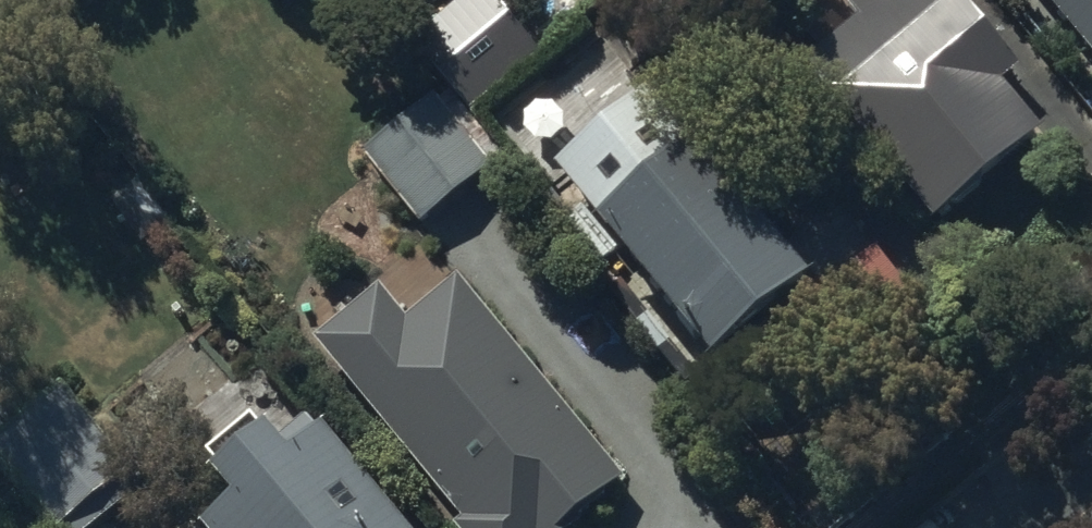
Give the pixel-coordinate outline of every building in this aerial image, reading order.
[(410,46),(467,118),(537,62),(488,0),(469,0),(410,46)] [(959,0),(863,0),(846,14),(856,26),(800,72),(933,230),(1040,140),(1004,94),(1021,80),(959,0)] [(1091,45),(1091,0),(1055,0),(1091,45)] [(433,102),(361,159),(420,232),(493,174),(482,160),(489,154),(445,99),(437,106),(433,102)] [(603,233),(598,237),(711,375),(808,296),(647,100),(555,175),(603,233)] [(880,256),(833,292),(887,362),(934,326),(880,256)] [(464,280),(412,323),(390,296),(328,346),(474,525),(471,527),(582,527),(633,487),(464,280)] [(0,446),(0,456),(54,527),(95,527),(139,495),(66,397),(0,446)] [(305,422),(272,449),(252,427),(206,467),(217,479),(209,486),(230,509),(209,527),(397,527),(305,422)]
